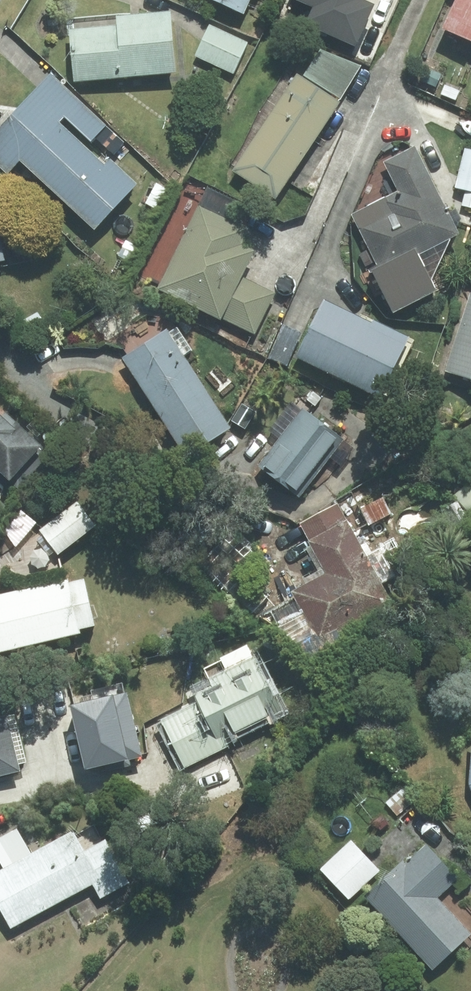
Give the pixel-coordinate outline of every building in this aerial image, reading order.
[(243,13),(249,0),(213,0),(243,13)] [(315,6),(308,24),(359,45),(375,7),(358,0),(300,0),(315,6)] [(445,29),(470,40),(470,39),(470,0),(458,0),(445,29)] [(175,72),(170,11),(70,20),(75,80),(175,72)] [(249,43),(208,25),(195,56),(236,74),(249,43)] [(304,75),(340,97),(359,67),(320,50),(304,75)] [(51,76),(0,130),(0,166),(7,172),(19,160),(94,229),(136,184),(109,158),(104,164),(59,122),(64,116),(90,140),(104,125),(51,76)] [(338,103),(298,76),(235,170),(276,197),(338,103)] [(374,270),(394,310),(435,289),(431,281),(450,238),(458,234),(414,146),(384,161),(400,192),(354,215),(380,267),(374,270)] [(466,146),(458,188),(470,191),(470,147),(466,146)] [(140,273),(162,283),(160,287),(222,318),(242,277),(256,249),(241,242),(249,227),(179,193),(140,273)] [(275,293),(242,277),(222,318),(255,334),(275,293)] [(447,371),(470,378),(470,298),(447,371)] [(411,343),(324,302),(298,356),(385,398),(411,343)] [(287,365),(301,333),(282,325),(268,358),(287,365)] [(168,333),(166,331),(123,358),(186,455),(229,428),(182,355),(191,350),(176,327),(168,333)] [(343,439),(303,409),(301,412),(290,403),(269,431),(280,439),(260,466),(299,496),(343,439)] [(232,421),(245,429),(255,412),(242,404),(232,421)] [(0,415),(0,470),(9,479),(40,446),(4,413),(2,416),(0,415)] [(454,500),(470,516),(470,483),(454,500)] [(93,525),(76,504),(42,531),(58,552),(93,525)] [(336,505),(302,524),(328,574),(294,592),(319,638),(389,598),(336,505)] [(0,595),(0,652),(81,633),(80,629),(94,625),(83,579),(69,583),(68,579),(0,595)] [(201,667),(210,684),(192,693),(196,701),(161,718),(163,721),(157,724),(180,770),(228,747),(227,742),(283,714),(247,643),(201,667)] [(93,702),(72,707),(86,767),(140,755),(124,683),(91,690),(93,702)] [(17,770),(16,764),(26,762),(15,717),(0,720),(0,774),(17,770)] [(0,837),(0,862),(4,868),(0,870),(0,908),(11,928),(93,883),(100,897),(128,882),(105,841),(102,842),(93,825),(74,835),(72,832),(31,854),(16,828),(0,837)] [(379,870),(351,841),(321,870),(349,899),(379,870)] [(426,844),(367,899),(432,968),(463,939),(470,946),(470,945),(470,913),(447,888),(458,878),(426,844)]
